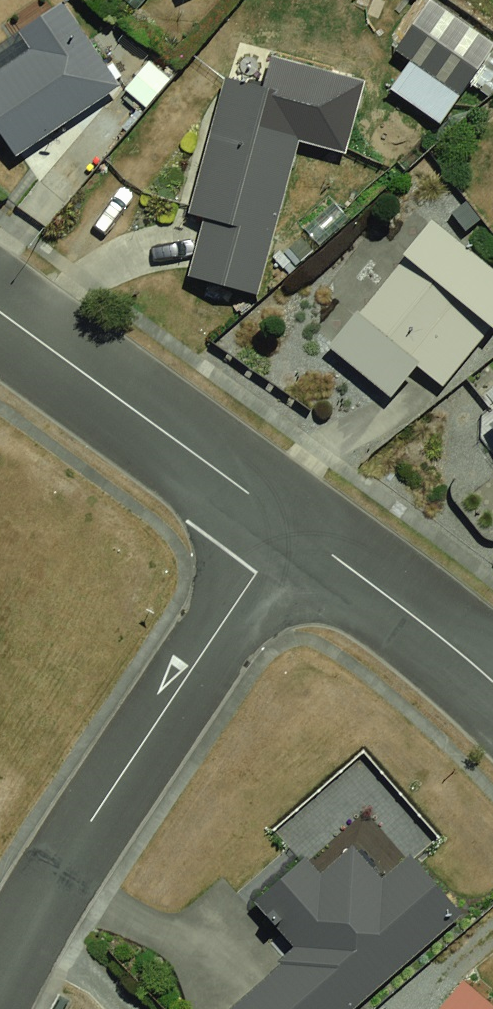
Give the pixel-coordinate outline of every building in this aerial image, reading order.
[(0,70),(0,145),(5,153),(118,85),(67,0),(58,0),(9,29),(25,55),(0,70)] [(373,54),(440,106),(487,44),(429,0),(414,0),(373,54)] [(296,99),(208,78),(173,221),(190,225),(176,283),(247,301),(296,99)] [(320,353),(391,401),(411,372),(449,397),(492,333),(492,274),(411,218),(320,353)] [(478,416),(492,434),(492,404),(478,416)] [(453,907),(406,850),(371,879),(335,835),(249,905),(280,943),(200,1008),(328,1008),(453,907)] [(424,1008),(492,1008),(492,1003),(455,972),(424,1008)]
